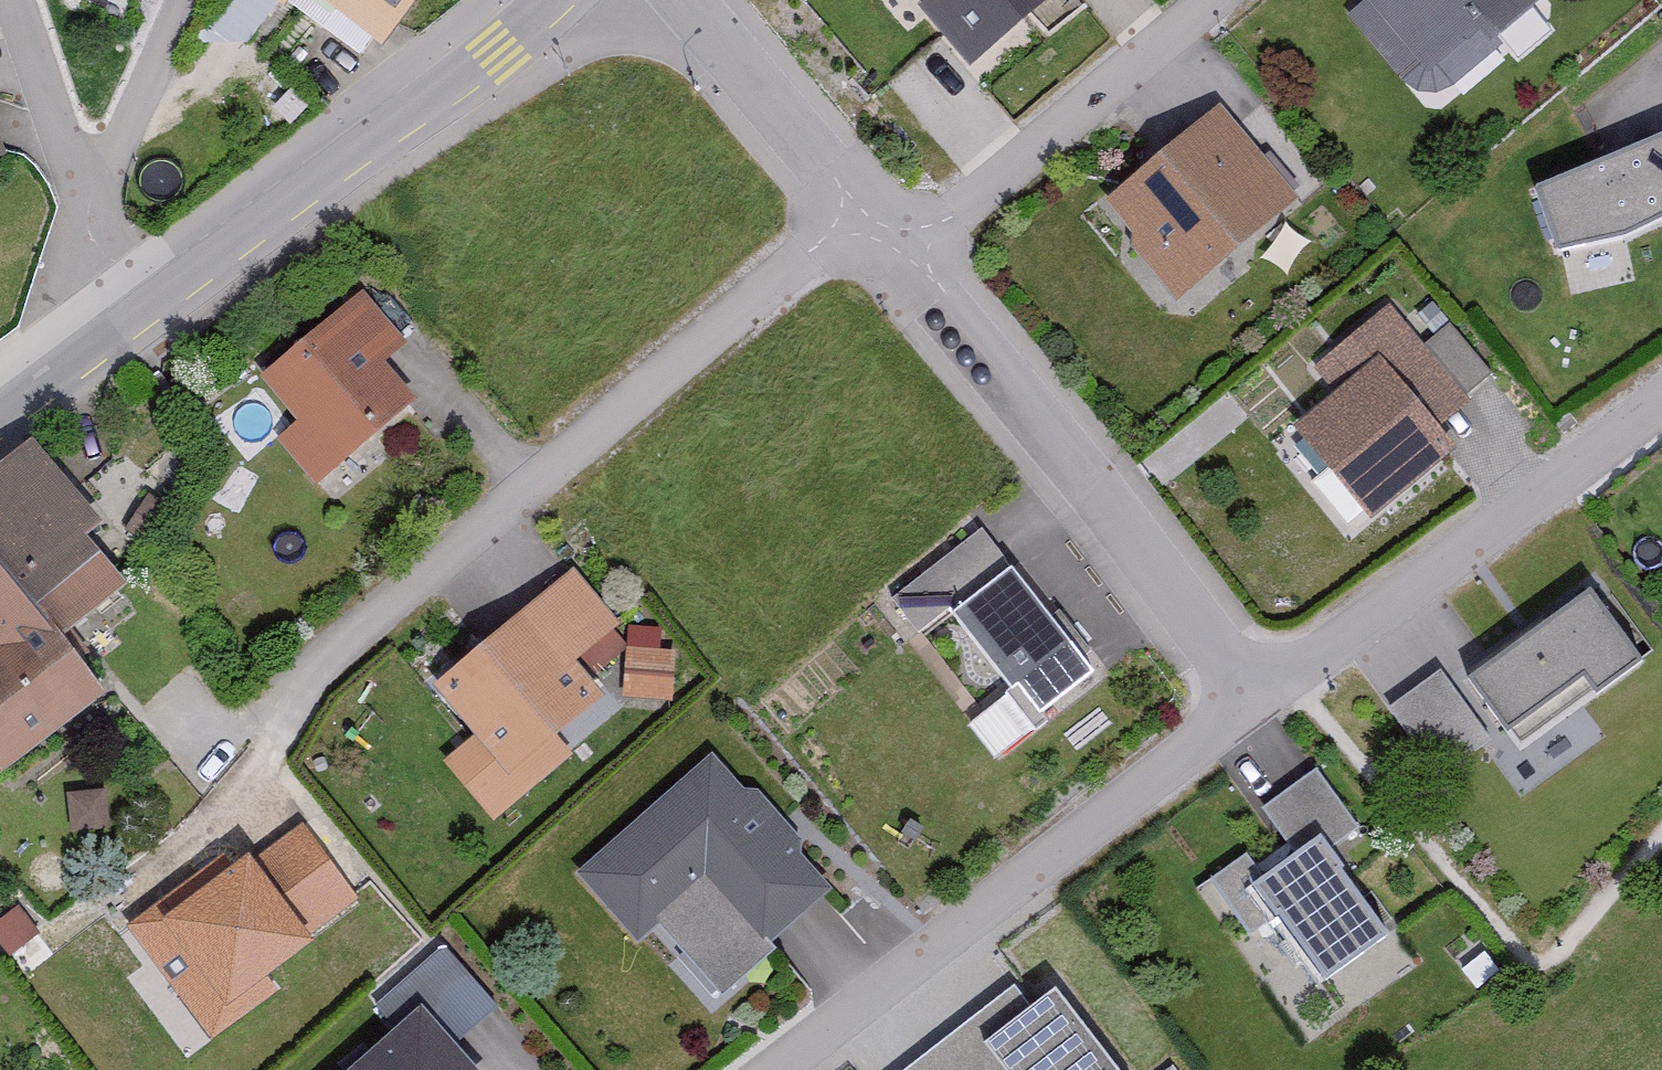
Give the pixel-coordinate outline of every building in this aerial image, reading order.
[(369,64),(382,45),(394,54),(431,0),(273,0),(369,64)] [(930,7),(919,16),(973,76),(1057,0),(924,0),(930,7)] [(1417,102),(1450,95),(1553,9),(1545,0),(1364,0),(1370,7),(1351,23),(1417,102)] [(1298,211),(1221,116),(1109,207),(1142,247),(1134,253),(1179,308),(1298,211)] [(1638,237),(1661,227),(1661,144),(1540,195),(1565,255),(1638,237)] [(0,146),(0,171),(8,167),(0,146)] [(406,350),(358,297),(259,384),(300,430),(277,451),(314,493),(421,399),(389,364),(406,350)] [(1317,371),(1342,402),(1303,435),(1374,522),(1458,454),(1441,433),(1472,408),(1465,400),(1488,381),(1450,334),(1425,355),(1390,312),(1317,371)] [(33,446),(0,472),(0,763),(11,777),(112,696),(65,637),(127,588),(91,542),(102,533),(33,446)] [(1008,570),(984,537),(893,606),(918,638),(1008,570)] [(1103,680),(1023,573),(958,621),(1019,702),(1028,695),(1048,721),(1103,680)] [(622,639),(574,583),(438,698),(514,788),(525,778),(539,795),(575,765),(558,745),(606,704),(581,674),(622,639)] [(1652,662),(1606,595),(1471,686),(1516,753),(1652,662)] [(674,661),(632,658),(628,713),(670,716),(674,661)] [(834,897),(712,762),(576,886),(639,955),(660,936),(718,1001),(834,897)] [(1264,813),(1298,861),(1267,882),(1248,855),(1208,883),(1250,944),(1285,919),(1331,985),(1393,942),(1332,855),(1360,836),(1317,776),(1264,813)] [(357,909),(302,832),(258,864),(255,858),(218,884),(210,873),(128,931),(212,1049),(284,998),(272,980),(318,947),(314,940),(357,909)] [(16,913),(0,923),(0,947),(6,956),(33,938),(16,913)] [(396,1038),(360,1069),(481,1069),(460,1047),(493,1018),(444,963),(380,1020),(396,1038)] [(1016,990),(918,1069),(1113,1069),(1055,999),(1036,1015),(1016,990)]
